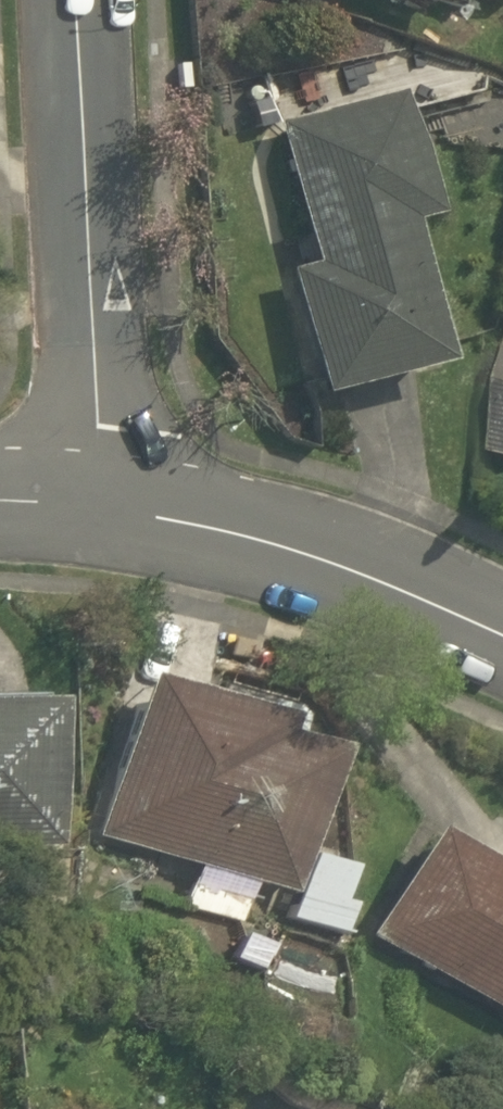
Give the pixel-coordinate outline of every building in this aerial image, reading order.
[(281,273),(313,398),(437,366),(433,349),(401,224),(426,218),(395,94),(271,125),(306,266),(281,273)] [(90,841),(287,896),(327,752),(272,736),(277,720),(136,680),(90,841)] [(47,851),(43,705),(0,706),(0,852),(47,851)] [(502,1015),(502,876),(422,834),(365,943),(502,1015)] [(190,879),(182,907),(239,923),(247,894),(190,879)]
